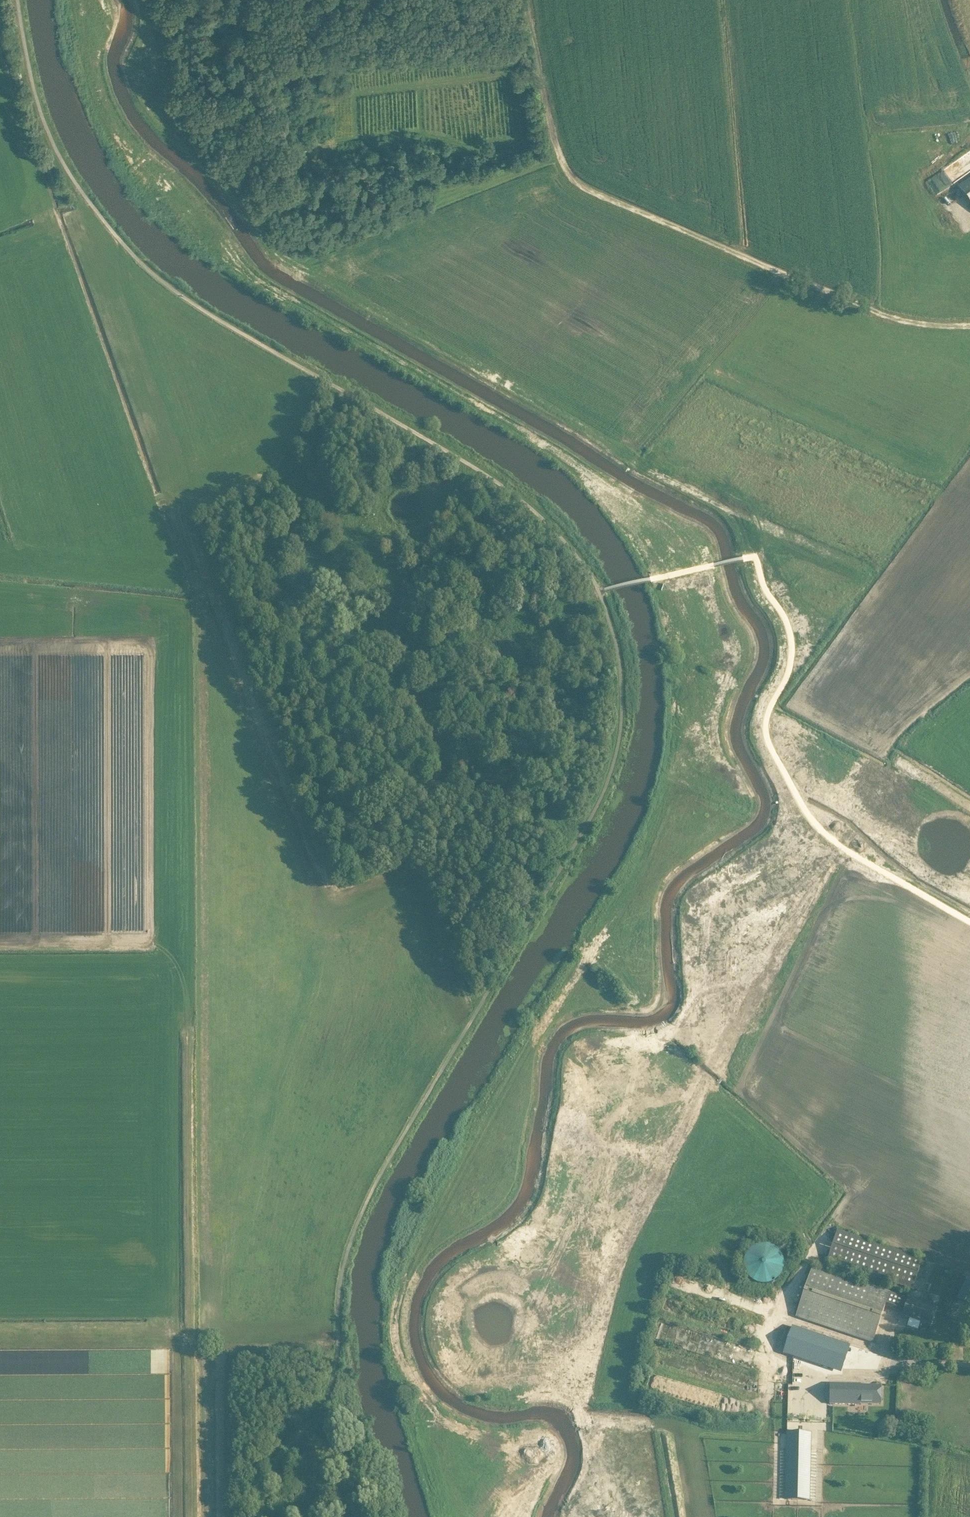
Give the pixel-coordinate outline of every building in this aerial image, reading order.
[(928,181),(937,195),(969,171),(969,151),(928,181)] [(969,204),(969,179),(958,187),(969,204)] [(923,1258),(838,1230),(827,1261),(913,1290),(923,1258)] [(751,1248),(749,1251),(747,1253),(746,1255),(745,1257),(744,1260),(744,1262),(744,1264),(744,1266),(745,1269),(745,1271),(747,1274),(748,1276),(750,1278),(752,1280),(753,1281),(756,1282),(758,1283),(760,1284),(763,1284),(767,1284),(769,1284),(772,1283),(775,1282),(777,1280),(780,1277),(781,1275),(782,1273),(783,1271),(784,1268),(784,1266),(785,1264),(784,1261),(784,1259),(783,1256),(781,1253),(779,1250),(777,1248),(774,1246),(771,1245),(768,1244),(765,1244),(762,1244),(759,1244),(757,1245),(753,1247),(751,1248)] [(677,1265),(675,1271),(688,1274),(689,1268),(677,1265)] [(812,1266),(795,1316),(873,1342),(885,1306),(900,1311),(905,1297),(812,1266)] [(969,1305),(969,1278),(968,1277),(958,1299),(969,1305)] [(936,1309),(934,1308),(935,1304),(910,1296),(903,1315),(931,1325),(936,1309)] [(963,1315),(968,1306),(961,1302),(956,1312),(963,1315)] [(783,1353),(830,1369),(831,1365),(842,1369),(850,1346),(792,1326),(783,1353)] [(858,1405),(858,1404),(881,1404),(882,1386),(858,1386),(858,1384),(830,1384),(829,1405),(858,1405)] [(802,1433),(787,1433),(786,1500),(809,1500),(811,1438),(802,1438),(802,1433)]
